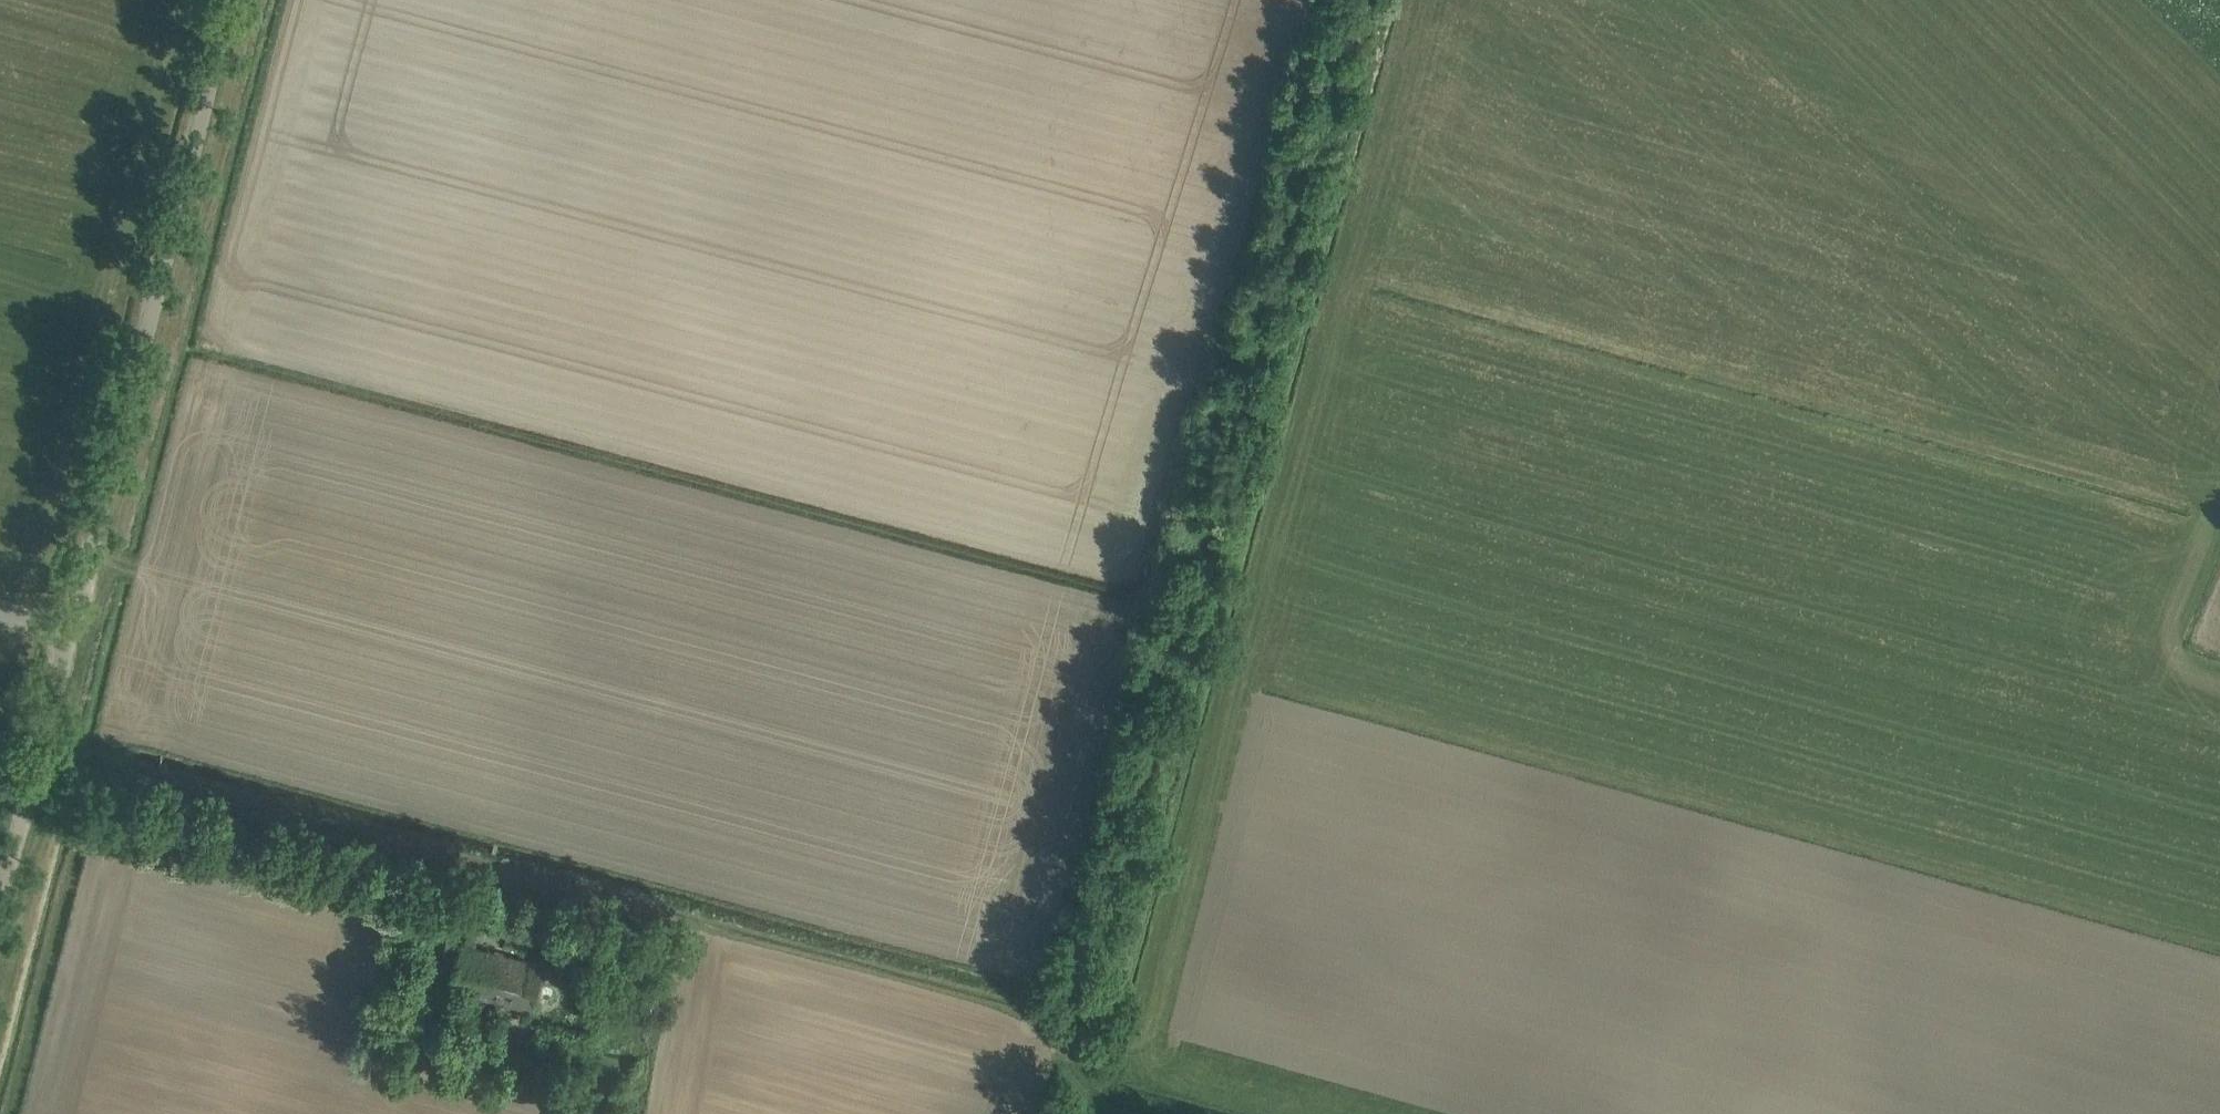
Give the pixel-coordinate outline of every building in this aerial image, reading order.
[(438,986),(533,1010),(544,966),(450,942),(438,986)] [(530,1054),(437,1031),(432,1049),(525,1072),(530,1054)]
